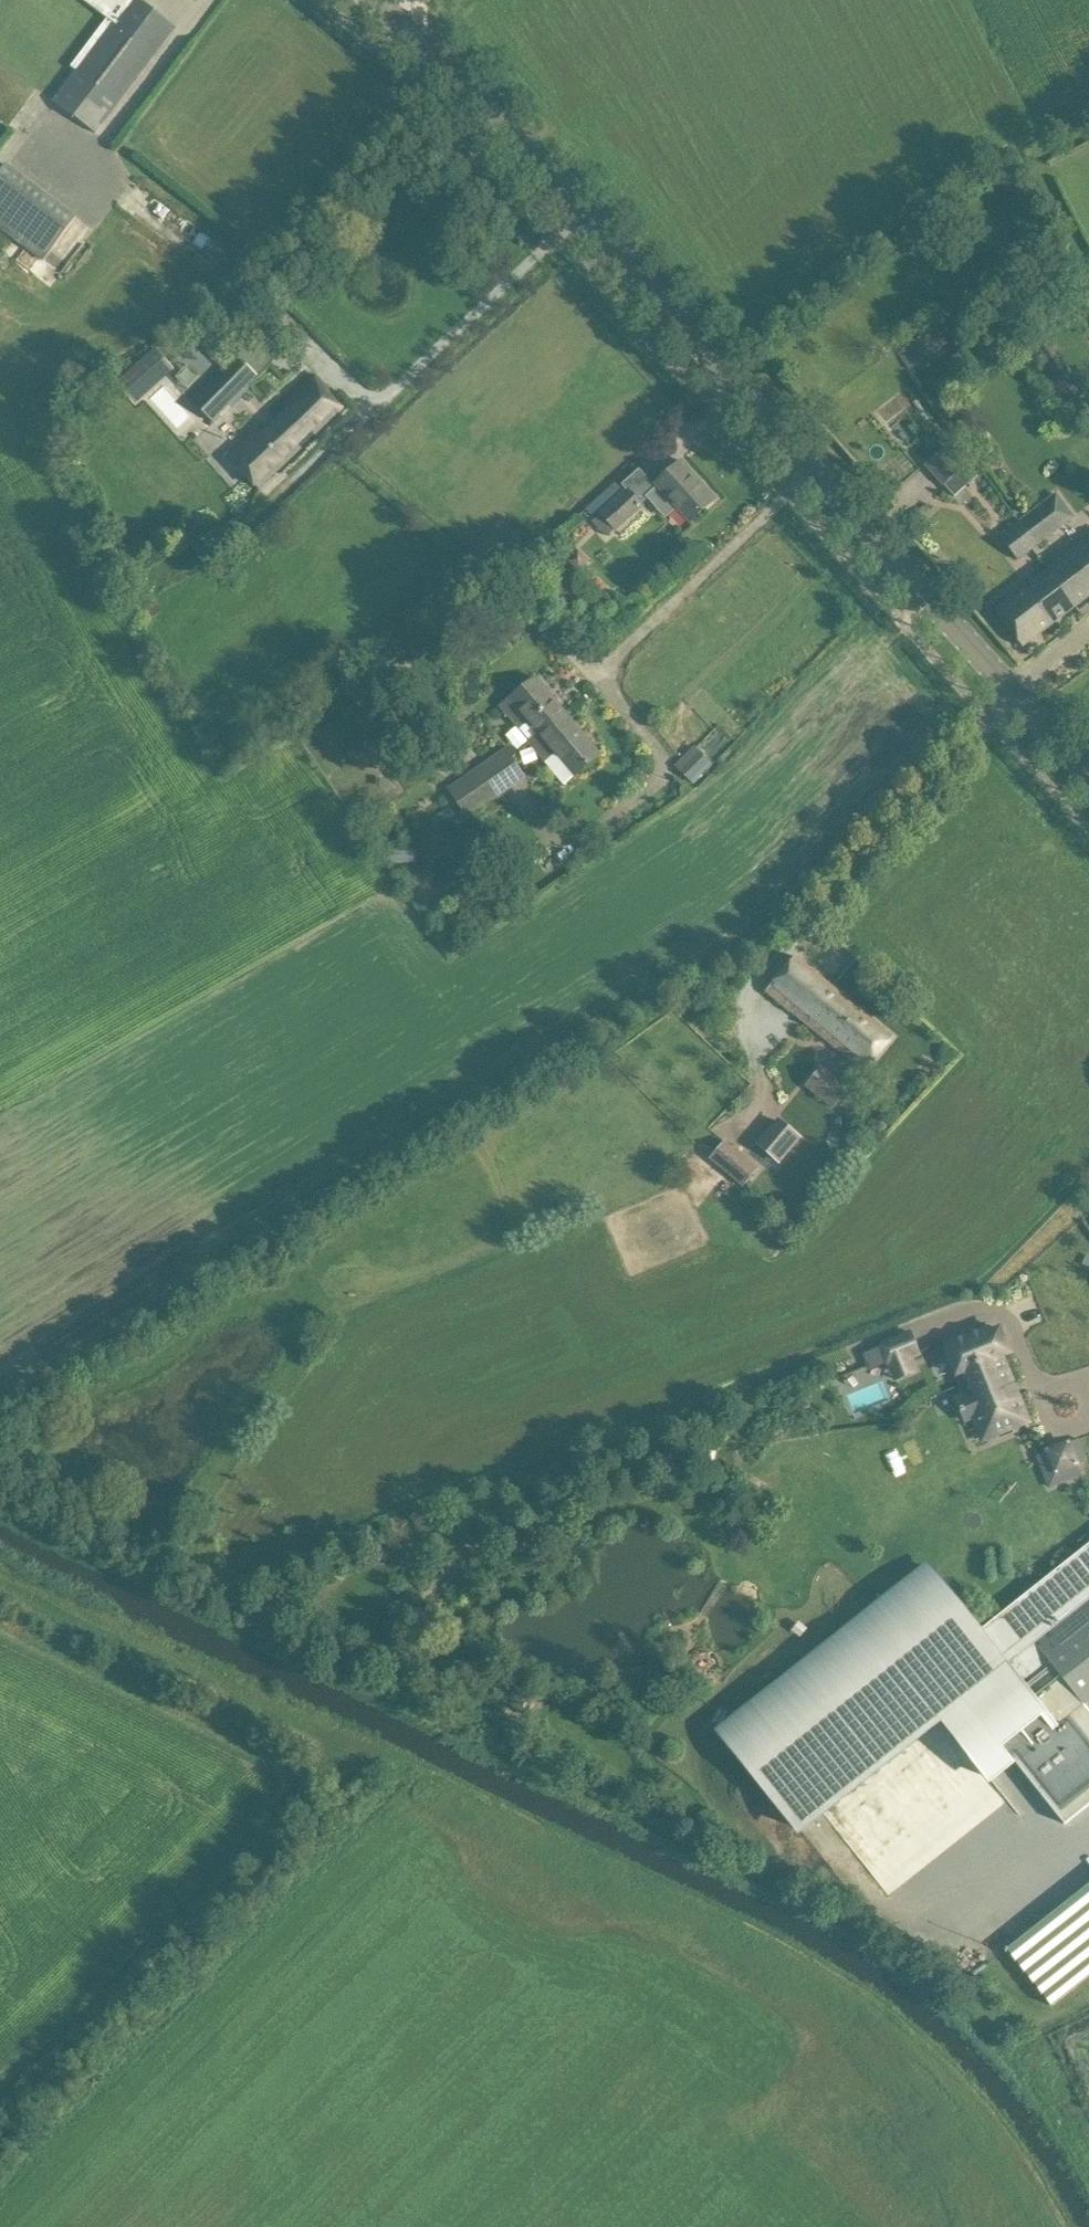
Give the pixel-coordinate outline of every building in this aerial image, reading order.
[(162,44),(176,27),(140,0),(96,0),(117,16),(53,101),(96,133),(162,44)] [(5,165),(0,172),(0,227),(44,260),(76,218),(5,165)] [(909,369),(951,341),(940,324),(898,353),(909,369)] [(203,325),(192,338),(209,354),(215,347),(221,340),(221,330),(214,325),(203,325)] [(192,400),(214,421),(259,377),(238,355),(192,400)] [(259,489),(328,422),(344,406),(315,376),(287,403),(291,407),(263,434),(259,430),(230,458),(259,489)] [(145,401),(181,434),(189,424),(192,427),(202,415),(186,401),(187,401),(164,380),(145,401)] [(947,446),(926,465),(954,496),(977,475),(966,463),(964,464),(947,446)] [(690,521),(715,498),(702,483),(700,486),(680,464),(683,462),(682,461),(656,484),(690,521)] [(593,520),(607,536),(642,505),(619,479),(586,509),(591,515),(596,511),(599,514),(593,520)] [(1019,521),(1037,544),(1071,519),(1053,495),(1019,521)] [(1016,560),(1037,544),(1019,521),(999,537),(1016,560)] [(1075,606),(1088,595),(1088,538),(1048,570),(1075,606)] [(1022,646),(1075,606),(1048,570),(994,610),(1022,646)] [(540,734),(566,713),(536,677),(501,707),(530,741),(539,733),(540,734)] [(600,754),(568,716),(566,713),(540,734),(539,733),(530,741),(546,761),(564,784),(575,776),(600,754)] [(355,763),(369,752),(357,736),(343,747),(355,763)] [(694,783),(713,763),(694,745),(675,766),(694,783)] [(483,766),(502,792),(524,777),(512,759),(517,756),(510,746),(483,766)] [(468,816),(502,792),(483,766),(449,789),(468,816)] [(389,841),(388,861),(416,863),(417,843),(389,841)] [(864,1070),(878,1053),(892,1036),(795,956),(767,990),(864,1070)] [(809,1090),(825,1103),(833,1109),(851,1085),(821,1064),(804,1086),(809,1090)] [(755,1146),(780,1164),(801,1135),(775,1117),(755,1146)] [(726,1139),(709,1159),(741,1185),(758,1166),(726,1139)] [(956,1399),(965,1421),(987,1412),(996,1433),(992,1435),(993,1436),(1028,1422),(1018,1396),(1015,1397),(1011,1387),(1014,1386),(1001,1356),(1009,1353),(999,1328),(984,1334),(981,1326),(943,1342),(956,1374),(960,1373),(968,1394),(956,1399)] [(911,1332),(880,1345),(881,1347),(864,1354),(871,1369),(887,1362),(888,1364),(919,1351),(911,1332)] [(1037,1456),(1050,1487),(1081,1474),(1077,1464),(1087,1459),(1078,1439),(1037,1456)] [(718,1728),(800,1830),(943,1717),(992,1779),(1014,1761),(1064,1824),(1088,1804),(1088,1543),(1076,1553),(977,1632),(924,1565),(718,1728)] [(1007,1949),(1052,2006),(1088,1976),(1088,1883),(1007,1949)]
